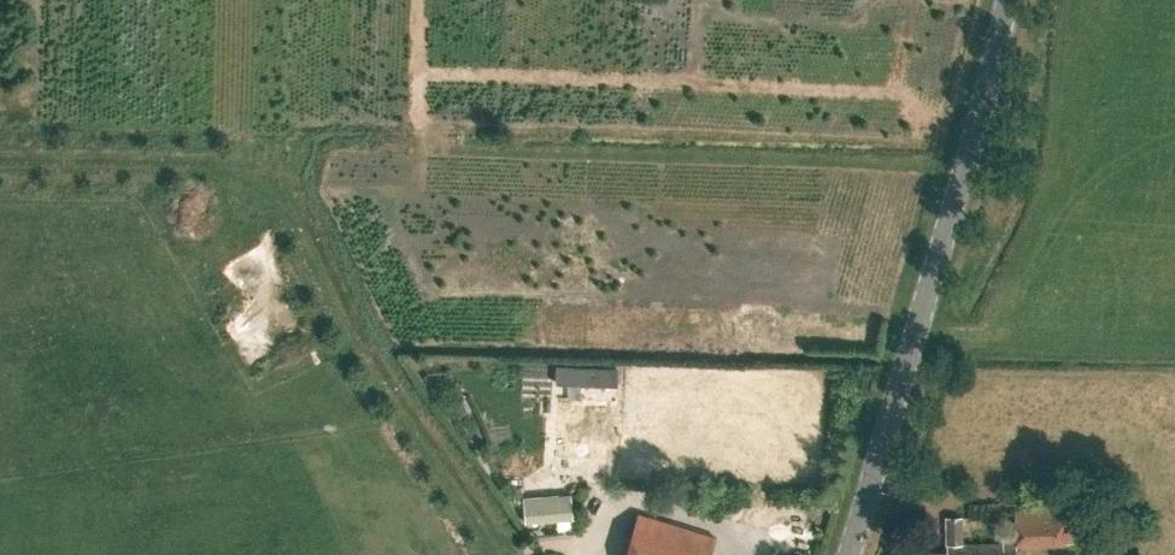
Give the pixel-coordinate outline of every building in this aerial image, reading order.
[(450,420),(468,411),(460,397),(443,407),(450,420)] [(573,495),(525,499),(527,525),(576,521),(573,495)] [(914,552),(914,554),(1026,554),(1026,551),(1017,552),(1017,546),(1066,546),(1066,543),(1072,543),(1072,509),(1015,509),(1015,537),(1003,537),(1003,543),(963,543),(963,517),(947,517),(947,552),(914,552)] [(1081,525),(1100,524),(1099,509),(1080,510),(1081,525)] [(722,537),(642,513),(629,554),(716,554),(722,537)]
